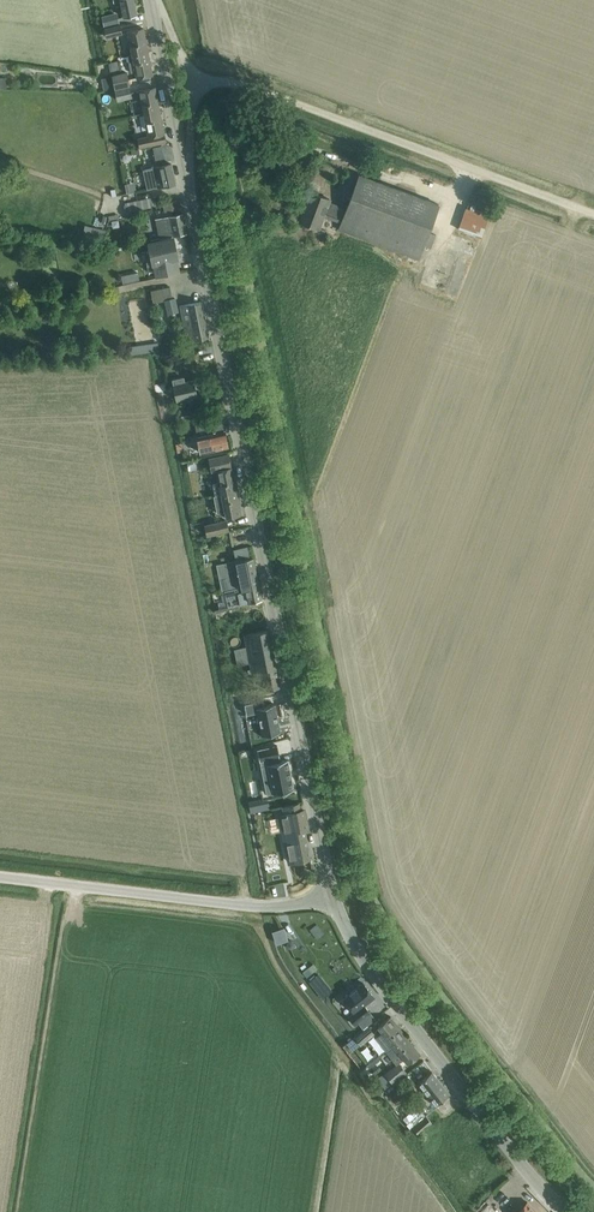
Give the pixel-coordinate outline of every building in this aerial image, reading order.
[(114,3),(120,2),(123,18),(137,15),(134,0),(114,0),(114,3)] [(120,22),(118,15),(114,16),(113,14),(106,15),(107,25),(120,22)] [(106,37),(123,34),(121,24),(104,27),(106,37)] [(127,31),(132,55),(127,56),(131,73),(135,72),(137,79),(154,75),(144,28),(127,31)] [(115,88),(116,89),(130,86),(127,73),(113,76),(113,77),(115,88)] [(113,77),(102,79),(104,90),(115,88),(113,77)] [(132,97),(131,92),(130,86),(116,89),(118,100),(132,97)] [(140,90),(145,114),(160,111),(155,87),(140,90)] [(145,114),(149,136),(139,139),(141,148),(167,142),(165,134),(160,111),(145,114)] [(158,145),(150,146),(152,159),(161,157),(158,145)] [(172,164),(143,170),(147,190),(174,184),(176,184),(172,164)] [(339,229),(343,231),(419,259),(424,246),(429,232),(439,204),(360,175),(347,208),(330,202),(331,199),(307,190),(302,203),(306,205),(299,222),(320,229),(325,216),(342,222),(339,229)] [(467,196),(456,223),(481,234),(492,207),(467,196)] [(154,197),(125,203),(127,212),(151,207),(151,206),(155,205),(154,197)] [(177,201),(163,204),(165,213),(179,209),(177,201)] [(156,220),(159,238),(165,236),(165,237),(174,235),(174,236),(187,233),(183,214),(161,218),(156,220)] [(92,227),(90,236),(104,239),(106,230),(96,228),(92,227)] [(429,232),(424,246),(431,248),(436,235),(429,232)] [(173,237),(148,242),(153,266),(154,266),(157,277),(179,272),(177,261),(178,261),(173,237)] [(170,286),(152,290),(153,296),(172,292),(170,286)] [(179,312),(176,297),(173,298),(172,294),(165,295),(166,300),(165,300),(168,315),(179,312)] [(187,342),(208,337),(201,303),(180,307),(187,342)] [(145,344),(137,346),(138,354),(146,352),(145,344)] [(177,400),(197,396),(194,380),(174,384),(177,400)] [(182,421),(191,419),(190,409),(180,411),(182,421)] [(228,448),(226,435),(225,431),(224,431),(223,423),(212,425),(213,433),(199,436),(202,452),(209,451),(228,448)] [(217,470),(219,483),(214,484),(216,495),(221,493),(237,490),(233,467),(232,467),(229,454),(209,458),(211,471),(217,470)] [(242,514),(237,490),(216,495),(214,495),(218,512),(225,510),(226,517),(242,514)] [(205,524),(207,536),(229,531),(227,520),(205,524)] [(230,589),(228,590),(244,587),(244,589),(259,586),(252,551),(249,551),(248,546),(234,549),(236,562),(225,564),(230,589)] [(239,605),(241,604),(262,600),(259,586),(244,589),(244,587),(228,590),(224,591),(227,605),(219,607),(219,608),(214,609),(215,612),(240,607),(239,605)] [(266,690),(280,687),(268,630),(244,635),(246,647),(234,649),(238,665),(250,663),(251,669),(247,670),(248,673),(254,672),(256,680),(264,678),(266,690)] [(264,700),(246,703),(248,714),(259,712),(264,735),(282,732),(277,703),(266,706),(264,700)] [(267,763),(276,792),(294,788),(288,758),(280,759),(279,755),(280,755),(277,744),(257,749),(260,759),(262,764),(267,763)] [(269,802),(249,806),(251,813),(271,809),(269,802)] [(287,816),(281,817),(284,834),(307,829),(304,811),(300,812),(299,805),(285,807),(287,816)] [(281,866),(278,852),(267,855),(268,859),(265,860),(266,869),(281,866)] [(288,941),(286,944),(287,947),(290,949),(294,948),(296,945),(295,942),(292,940),(288,941)] [(319,974),(309,982),(315,990),(319,986),(322,984),(325,981),(319,974)] [(343,999),(354,1013),(349,1017),(355,1025),(370,1013),(364,1006),(375,998),(363,983),(343,999)] [(376,1037),(386,1050),(406,1035),(392,1016),(379,1026),(383,1031),(376,1037)] [(369,1026),(356,1036),(362,1044),(375,1033),(369,1026)] [(406,1035),(386,1050),(396,1062),(399,1060),(401,1061),(403,1059),(408,1064),(421,1054),(406,1035)] [(386,1073),(385,1074),(392,1082),(393,1083),(407,1072),(399,1062),(386,1073)] [(436,1105),(450,1094),(431,1072),(418,1083),(436,1105)] [(385,1073),(377,1079),(385,1089),(393,1083),(392,1082),(385,1074),(386,1073),(385,1073)] [(426,1116),(413,1127),(419,1135),(433,1125),(426,1116)] [(528,1200),(516,1211),(539,1211),(528,1200)]
